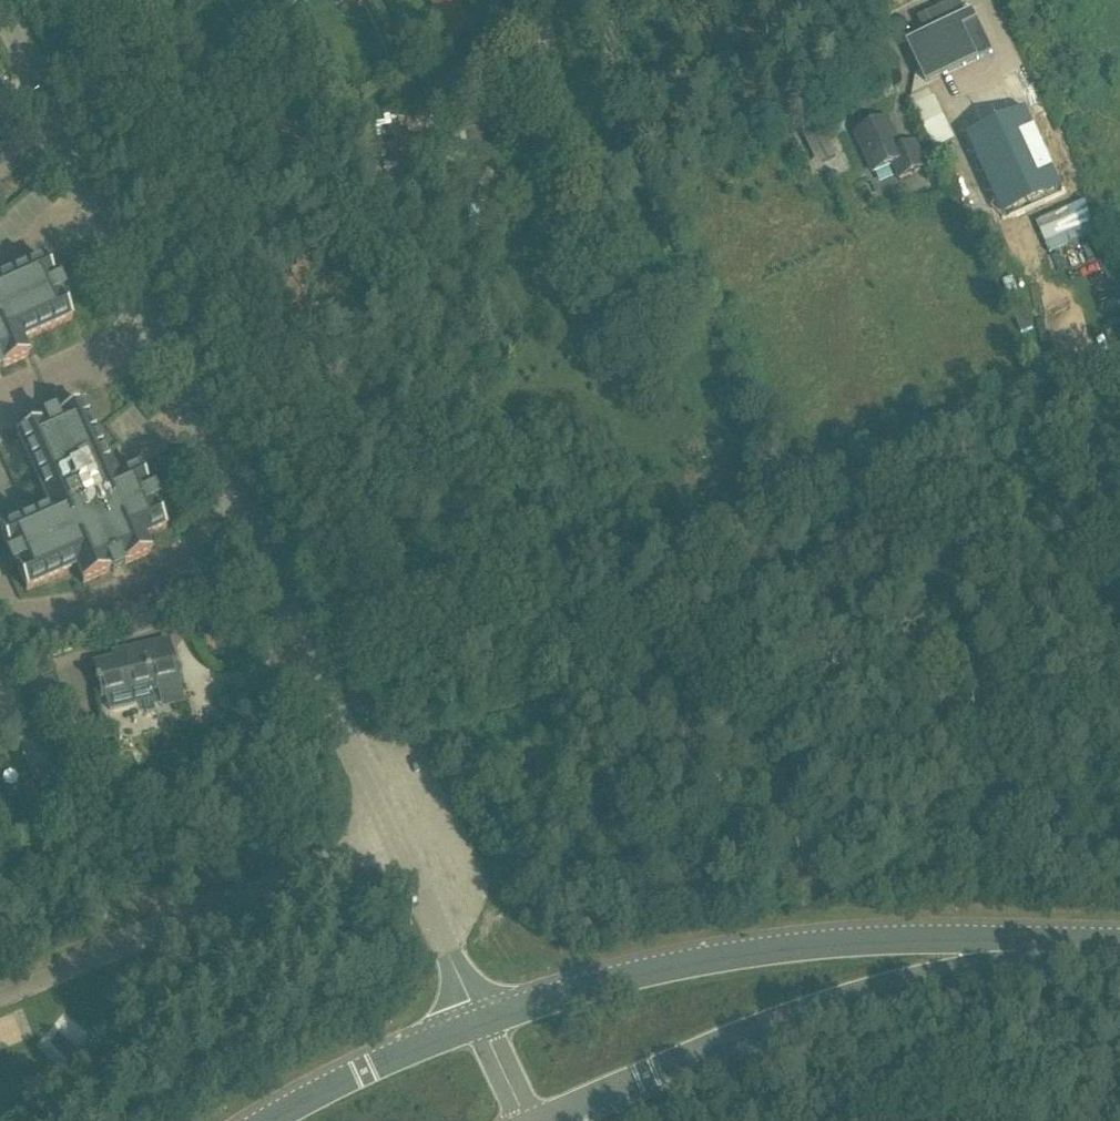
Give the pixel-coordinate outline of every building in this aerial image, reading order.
[(504,12),(511,15),(518,13),(514,0),(501,4),(504,12)] [(973,12),(906,44),(917,67),(925,85),(927,84),(992,54),(978,23),(973,12)] [(394,75),(388,61),(373,68),(379,82),(394,75)] [(968,137),(1006,219),(1066,191),(1057,171),(1060,170),(1040,128),(1038,129),(1029,109),(968,137)] [(903,178),(929,167),(918,142),(903,148),(891,118),(860,131),(877,172),(897,163),(903,178)] [(819,119),(806,126),(824,165),(838,158),(819,119)] [(1,369),(2,371),(28,359),(21,345),(71,322),(61,300),(59,300),(58,297),(62,295),(58,286),(54,288),(52,285),(54,284),(44,262),(0,281),(0,370),(1,369)] [(48,511),(0,533),(0,537),(9,556),(10,555),(12,558),(8,560),(12,569),(16,567),(17,571),(16,571),(26,594),(76,572),(82,586),(108,574),(107,573),(111,571),(113,575),(121,571),(120,567),(123,566),(124,568),(150,556),(143,541),(165,531),(155,509),(153,509),(152,506),(156,504),(152,495),(148,497),(146,494),(148,493),(138,471),(116,480),(83,407),(57,419),(58,421),(54,423),(53,418),(44,422),(46,426),(42,428),(42,426),(15,438),(48,511)] [(113,663),(93,667),(96,683),(99,698),(105,697),(109,713),(144,704),(147,714),(155,712),(153,702),(154,702),(152,694),(158,693),(157,691),(157,689),(160,688),(175,685),(167,644),(111,656),(113,663)] [(51,658),(28,668),(34,683),(57,672),(51,658)] [(38,734),(16,743),(33,785),(39,783),(42,790),(58,784),(38,734)] [(79,788),(91,783),(88,777),(82,773),(75,776),(79,788)]
